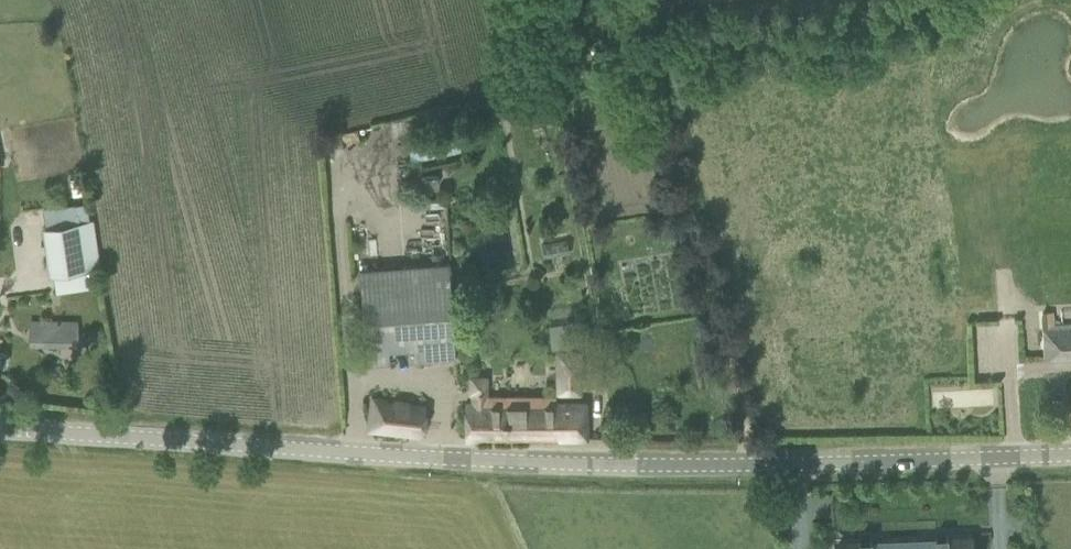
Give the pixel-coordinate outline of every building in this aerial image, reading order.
[(455,129),(407,134),(410,159),(458,154),(455,129)] [(85,203),(73,204),(76,221),(88,220),(85,203)] [(43,226),(50,273),(52,273),(55,292),(85,287),(83,269),(100,267),(93,219),(88,220),(76,221),(43,226)] [(552,256),(553,263),(562,261),(561,254),(570,253),(567,239),(541,244),(544,257),(552,256)] [(359,268),(366,363),(389,362),(388,348),(408,347),(409,360),(455,357),(448,261),(359,268)] [(45,344),(77,344),(78,320),(45,320),(45,344)] [(586,323),(576,324),(578,341),(587,340),(586,323)] [(549,326),(551,344),(578,341),(576,324),(549,326)] [(1045,330),(1046,357),(1070,356),(1070,328),(1063,329),(1045,330)] [(555,393),(582,394),(582,350),(555,350),(555,393)] [(487,394),(487,373),(468,374),(467,394),(470,394),(470,401),(466,401),(466,438),(586,438),(586,399),(555,399),(555,394),(487,394)] [(373,401),(370,428),(421,433),(424,407),(373,401)] [(833,548),(973,548),(973,533),(833,539),(833,548)]
